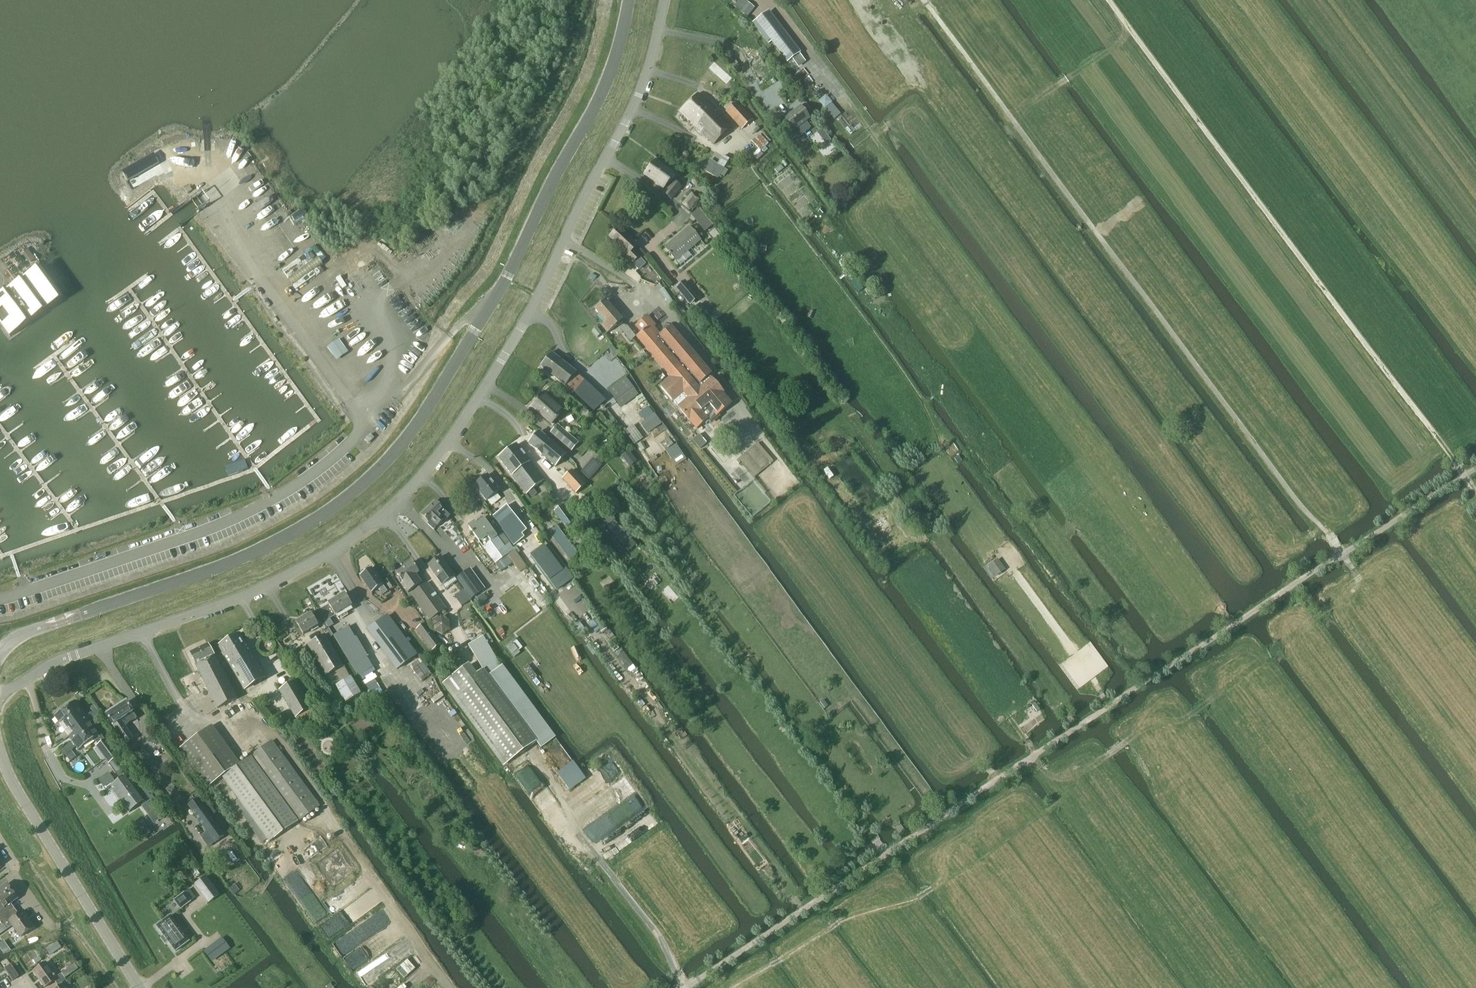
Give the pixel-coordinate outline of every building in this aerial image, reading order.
[(755,23),(754,24),(769,44),(771,42),(777,37),(784,32),(777,23),(769,12),(755,23)] [(777,37),(771,42),(787,63),(792,59),(799,53),(784,32),(777,37)] [(713,93),(724,71),(715,67),(705,88),(713,93)] [(699,104),(704,99),(698,93),(680,112),(695,126),(708,113),(699,104)] [(731,125),(704,99),(699,104),(708,113),(695,126),(713,144),(731,125)] [(742,129),(753,120),(736,102),(726,111),(742,129)] [(800,107),(784,119),(793,131),(798,137),(811,128),(806,121),(809,119),(808,118),(813,114),(805,104),(800,108),(800,107)] [(822,128),(817,132),(821,138),(826,134),(822,128)] [(759,135),(752,142),(761,151),(768,144),(760,135),(759,135)] [(159,163),(155,156),(154,155),(123,173),(126,178),(128,182),(159,163)] [(723,157),(718,165),(724,169),(729,160),(723,157)] [(671,200),(681,187),(671,180),(674,176),(655,162),(645,176),(663,190),(669,182),(671,183),(663,193),(671,200)] [(774,170),(777,174),(784,169),(781,165),(774,170)] [(698,201),(691,196),(685,204),(692,209),(698,201)] [(700,210),(693,216),(705,231),(713,225),(700,210)] [(676,261),(700,241),(689,228),(665,248),(676,261)] [(631,263),(639,256),(633,249),(635,247),(618,229),(611,236),(629,255),(626,258),(631,263)] [(9,338),(62,300),(40,269),(0,298),(0,326),(9,338)] [(685,281),(676,289),(689,304),(690,306),(699,298),(698,296),(685,281)] [(673,302),(664,288),(659,291),(669,305),(673,302)] [(608,333),(622,322),(605,302),(595,310),(606,323),(602,325),(608,333)] [(709,377),(711,375),(671,328),(670,327),(669,326),(666,326),(665,327),(664,328),(663,329),(663,334),(661,336),(654,328),(656,327),(647,316),(636,325),(642,333),(637,337),(671,378),(660,388),(672,402),(673,401),(678,408),(689,421),(690,421),(697,430),(708,421),(710,423),(732,405),(722,394),(724,392),(713,379),(712,380),(709,377)] [(631,342),(641,333),(632,323),(623,332),(631,342)] [(597,328),(592,332),(596,338),(601,334),(597,328)] [(327,349),(335,360),(347,352),(338,340),(327,349)] [(551,353),(541,366),(566,386),(574,393),(584,380),(576,373),(570,368),(553,354),(551,353)] [(637,393),(626,378),(608,390),(619,406),(637,393)] [(552,425),(564,410),(545,392),(532,407),(552,425)] [(801,423),(805,427),(815,420),(812,415),(801,423)] [(571,451),(578,443),(558,426),(551,433),(571,451)] [(539,432),(529,444),(536,450),(536,451),(541,456),(542,456),(555,467),(566,455),(539,432)] [(370,435),(365,440),(368,444),(374,438),(370,435)] [(697,437),(692,440),(700,450),(702,448),(707,444),(699,435),(697,437)] [(797,445),(794,441),(791,443),(796,451),(799,448),(797,445)] [(526,493),(544,480),(517,445),(499,458),(526,493)] [(628,452),(621,457),(629,466),(635,461),(628,452)] [(957,464),(958,464),(962,461),(958,456),(954,459),(957,464)] [(572,471),(563,479),(576,494),(585,485),(584,484),(575,474),(574,474),(572,471)] [(486,501),(499,490),(487,475),(474,486),(486,501)] [(427,510),(422,515),(429,522),(432,519),(437,525),(443,520),(440,516),(445,512),(442,510),(443,509),(435,502),(428,509),(427,510)] [(575,539),(583,534),(562,506),(555,512),(575,539)] [(506,507),(493,517),(503,532),(512,543),(513,546),(523,538),(521,536),(527,531),(506,507)] [(607,512),(599,519),(623,545),(630,538),(614,520),(615,519),(608,511),(607,512)] [(510,544),(502,533),(499,529),(494,533),(483,518),(469,528),(496,563),(514,550),(510,544)] [(569,561),(578,555),(557,527),(549,533),(569,561)] [(556,561),(544,546),(530,557),(552,584),(564,574),(558,565),(556,567),(553,563),(556,561)] [(508,555),(496,563),(502,571),(513,563),(508,555)] [(443,586),(455,577),(442,558),(429,566),(443,586)] [(1005,570),(998,559),(988,566),(995,577),(1005,570)] [(416,575),(419,573),(412,563),(396,574),(403,583),(402,584),(408,593),(422,584),(416,575)] [(458,575),(466,570),(462,564),(453,569),(458,575)] [(371,568),(360,575),(372,593),(379,588),(383,595),(388,592),(371,568)] [(470,570),(458,578),(472,598),(484,589),(470,570)] [(389,590),(394,586),(389,578),(384,581),(389,590)] [(430,621),(446,609),(427,582),(411,593),(430,621)] [(471,601),(464,591),(454,597),(461,607),(471,601)] [(325,622),(352,606),(344,594),(318,610),(325,622)] [(297,622),(303,633),(303,634),(318,626),(311,614),(297,622)] [(397,669),(416,655),(387,616),(368,631),(397,669)] [(416,630),(432,652),(441,645),(425,623),(416,630)] [(348,627),(334,635),(341,646),(355,638),(348,627)] [(500,627),(495,631),(499,636),(504,632),(500,627)] [(245,690),(265,677),(239,634),(219,646),(245,690)] [(327,675),(343,665),(325,635),(310,645),(327,675)] [(541,748),(555,738),(480,636),(465,647),(483,671),(474,677),(467,666),(444,684),(504,764),(535,741),(541,748)] [(196,665),(214,655),(208,644),(190,653),(196,665)] [(623,652),(618,656),(627,669),(632,665),(623,652)] [(237,699),(214,655),(196,665),(218,709),(237,699)] [(361,695),(350,679),(336,687),(346,704),(361,695)] [(300,725),(303,723),(315,716),(295,682),(280,691),(296,719),(300,725)] [(73,734),(90,722),(76,702),(54,717),(60,724),(64,721),(73,734)] [(125,726),(137,718),(126,702),(106,716),(125,744),(133,739),(125,726)] [(71,735),(69,737),(72,742),(76,747),(79,751),(94,739),(98,745),(105,740),(101,735),(100,735),(90,722),(73,734),(71,735)] [(212,726),(179,750),(208,789),(221,779),(240,765),(212,726)] [(97,746),(109,763),(118,757),(106,739),(105,740),(98,745),(97,746)] [(251,757),(297,820),(298,822),(320,806),(272,741),(251,757)] [(118,757),(109,763),(121,780),(117,782),(112,786),(131,813),(145,800),(133,783),(137,780),(118,757)] [(250,758),(240,765),(221,779),(251,819),(269,844),(298,823),(250,758)] [(358,798),(352,803),(358,810),(363,805),(358,798)] [(197,800),(189,807),(198,820),(206,832),(200,837),(208,848),(224,837),(210,818),(197,800)] [(153,801),(143,808),(149,816),(159,809),(153,801)] [(140,832),(149,826),(150,825),(143,816),(133,824),(140,833),(140,832)] [(209,902),(218,895),(205,877),(196,884),(209,902)] [(12,911),(8,906),(18,899),(8,885),(0,890),(0,919),(12,911)] [(174,900),(181,909),(192,900),(185,892),(174,900)] [(12,911),(0,919),(0,920),(7,930),(13,926),(21,938),(33,929),(26,919),(28,918),(24,911),(18,915),(15,909),(12,911)] [(170,916),(156,926),(175,952),(189,941),(170,916)] [(57,942),(53,946),(56,951),(61,948),(57,942)] [(45,987),(57,979),(46,963),(34,972),(45,987)] [(65,978),(78,969),(75,964),(62,974),(65,978)] [(11,965),(5,969),(13,981),(19,977),(11,965)]
